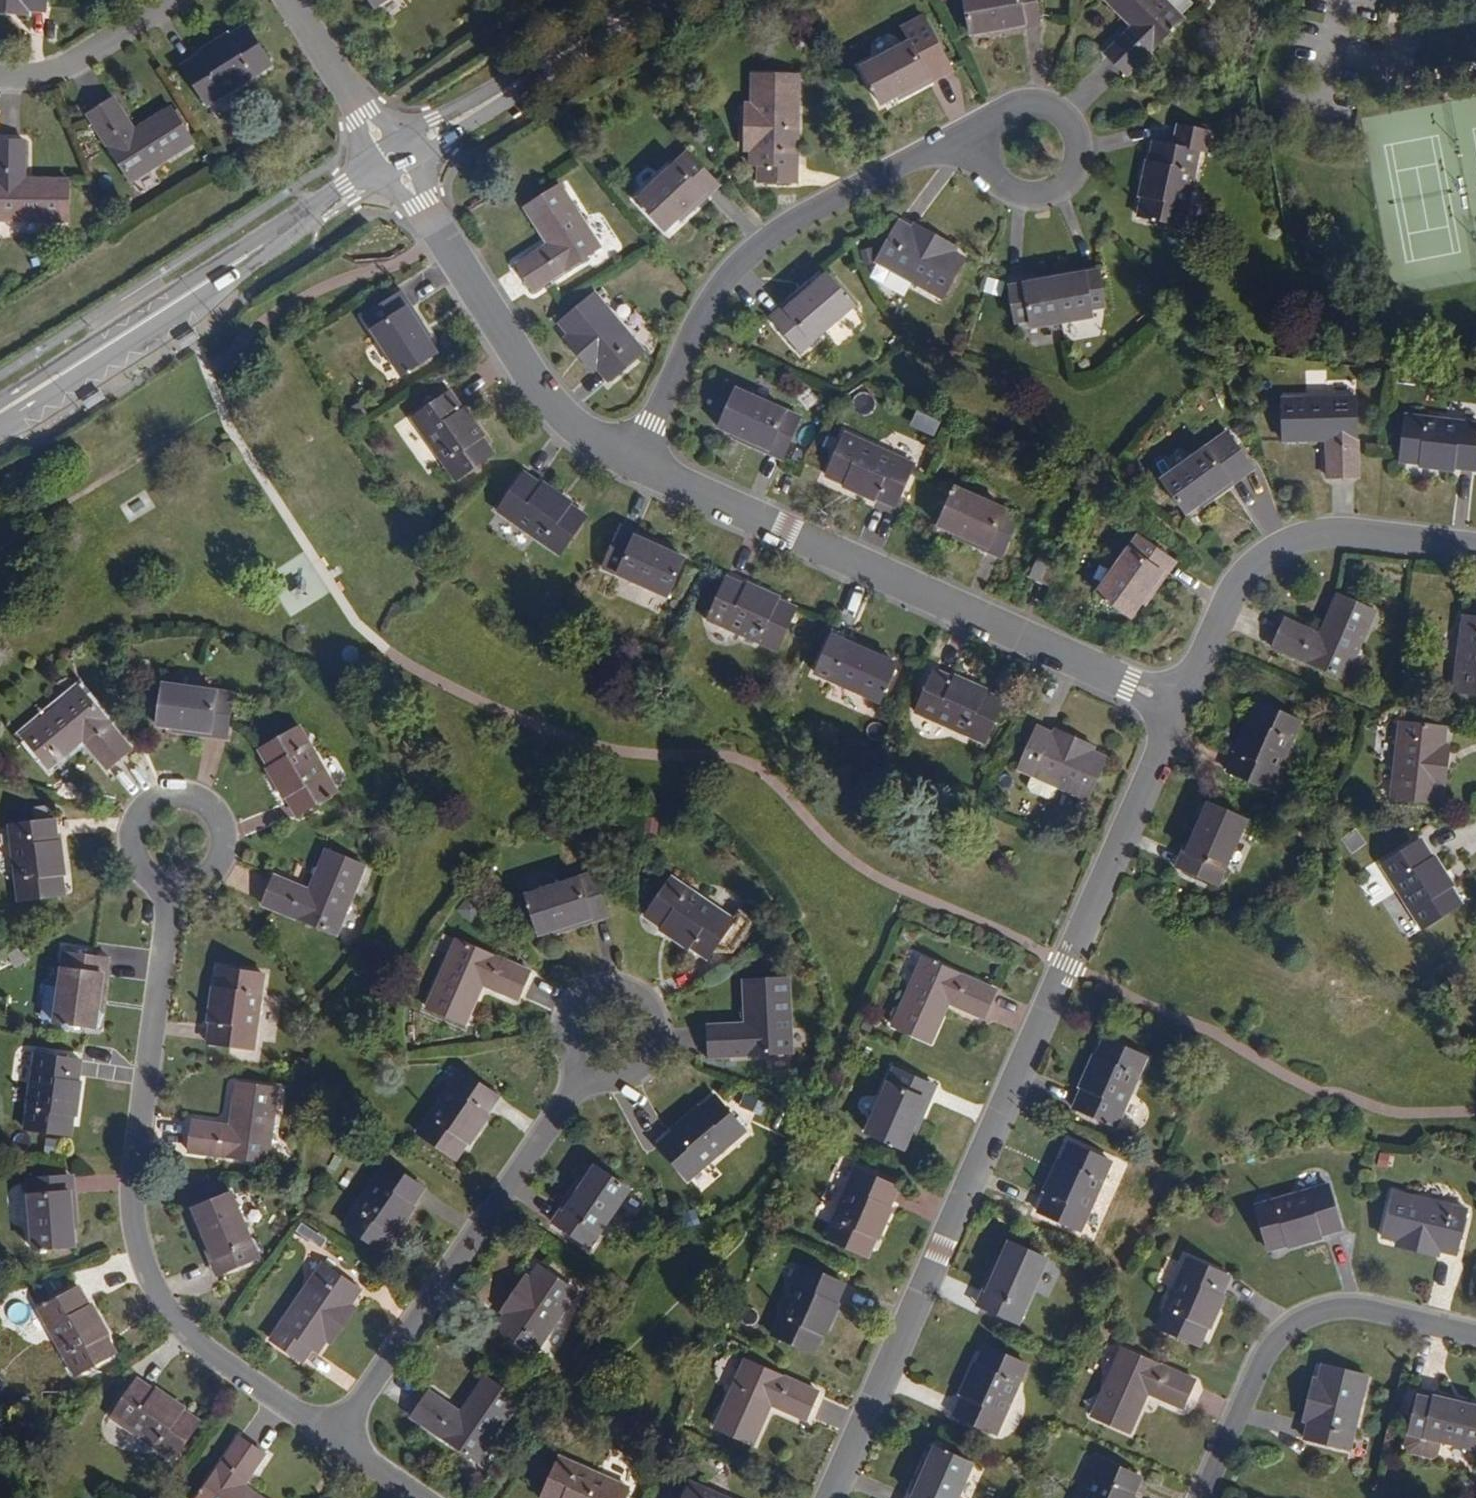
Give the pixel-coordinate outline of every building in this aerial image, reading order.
[(31,10),(48,11),(49,0),(0,0),(0,7),(31,10)] [(377,8),(391,0),(372,0),(377,8)] [(1044,0),(972,0),(975,29),(994,27),(1046,23),(1044,0)] [(1164,0),(1107,0),(1133,26),(1106,52),(1127,73),(1183,19),(1164,0)] [(30,16),(31,10),(0,7),(0,14),(30,16)] [(910,43),(863,69),(883,104),(899,95),(952,66),(925,16),(902,29),(910,43)] [(995,34),(1046,29),(1046,23),(994,27),(995,34)] [(272,67),(248,29),(185,68),(209,107),(272,67)] [(903,101),(955,72),(952,66),(899,95),(903,101)] [(816,179),(814,71),(768,72),(769,103),(770,143),(770,147),(770,163),(778,163),(778,180),(816,179)] [(131,134),(111,104),(87,119),(129,185),(189,146),(167,111),(131,134)] [(1214,122),(1181,115),(1177,138),(1157,134),(1142,206),(1187,216),(1202,143),(1202,142),(1210,143),(1214,122)] [(24,142),(0,142),(0,221),(68,221),(68,179),(24,179),(24,142)] [(738,182),(710,151),(657,199),(684,229),(699,216),(726,192),(738,182)] [(620,243),(581,182),(545,205),(570,242),(538,262),(554,286),(620,243)] [(922,230),(909,223),(887,263),(954,298),(975,258),(960,249),(922,230)] [(963,244),(925,224),(922,230),(960,249),(963,244)] [(1059,282),(1067,322),(1096,317),(1094,308),(1109,305),(1101,267),(1087,270),(1087,276),(1059,282)] [(1087,270),(1058,276),(1059,282),(1087,276),(1087,270)] [(859,310),(830,275),(814,288),(773,323),(802,358),(859,310)] [(1032,287),(1059,282),(1058,276),(1030,281),(1032,287)] [(1059,282),(1032,287),(1030,281),(1015,285),(1023,323),(1039,320),(1040,328),(1067,322),(1059,282)] [(814,288),(810,283),(769,318),(773,323),(814,288)] [(404,293),(399,297),(424,336),(427,341),(433,337),(404,293)] [(424,336),(399,297),(364,318),(403,378),(437,356),(427,341),(424,336)] [(641,360),(595,301),(559,330),(568,341),(594,375),(605,389),(641,360)] [(568,341),(563,345),(589,379),(594,375),(568,341)] [(802,419),(737,389),(720,427),(737,434),(785,456),(802,419)] [(493,455),(451,394),(412,421),(456,482),(493,455)] [(1357,475),(1355,398),(1282,398),(1283,440),(1326,440),(1328,475),(1357,475)] [(1407,415),(1401,459),(1475,468),(1475,462),(1475,424),(1407,415)] [(1251,464),(1228,431),(1162,479),(1186,512),(1201,501),(1251,464)] [(913,464),(845,433),(826,474),(894,506),(913,464)] [(734,440),(782,462),(785,456),(737,434),(734,440)] [(1205,506),(1255,470),(1251,464),(1201,501),(1205,506)] [(586,520),(526,478),(499,514),(560,558),(586,520)] [(1017,516),(953,488),(936,525),(952,532),(1000,554),(1017,516)] [(672,548),(623,526),(620,532),(669,554),(672,548)] [(669,554),(620,532),(604,569),(669,599),(686,562),(669,554)] [(952,532),(950,538),(998,559),(1000,554),(952,532)] [(1169,562),(1136,540),(1095,598),(1129,621),(1169,562)] [(1038,557),(1030,579),(1052,587),(1060,565),(1038,557)] [(1145,610),(1174,566),(1169,562),(1139,606),(1145,610)] [(797,611),(729,580),(709,622),(778,653),(797,611)] [(1376,611),(1339,594),(1320,633),(1287,619),(1275,646),(1346,677),(1376,611)] [(1462,616),(1453,689),(1475,692),(1475,617),(1462,616)] [(885,654),(836,632),(834,638),(882,659),(885,654)] [(882,659),(834,638),(817,675),(883,704),(899,667),(882,659)] [(1005,702),(936,672),(917,714),(986,745),(1005,702)] [(233,694),(165,684),(159,724),(177,727),(227,734),(233,694)] [(131,750),(79,688),(22,734),(50,767),(84,740),(107,769),(131,750)] [(1301,722),(1259,704),(1228,773),(1271,791),(1301,722)] [(1445,727),(1400,723),(1393,798),(1438,802),(1440,785),(1444,743),(1445,727)] [(176,733),(226,741),(227,734),(177,727),(176,733)] [(339,795),(302,729),(261,751),(298,817),(339,795)] [(1055,735),(1040,729),(1022,770),(1036,776),(1031,787),(1033,793),(1051,800),(1057,799),(1062,787),(1091,800),(1109,759),(1093,752),(1055,735)] [(1096,746),(1057,729),(1055,735),(1093,752),(1096,746)] [(1446,785),(1450,743),(1444,743),(1440,785),(1446,785)] [(1246,821),(1209,804),(1202,821),(1180,868),(1217,885),(1246,821)] [(1202,821),(1196,818),(1174,866),(1180,868),(1202,821)] [(64,893),(55,819),(10,825),(19,899),(64,893)] [(1353,851),(1368,843),(1359,828),(1345,837),(1353,851)] [(1463,906),(1423,842),(1383,867),(1422,931),(1463,906)] [(361,872),(325,856),(308,893),(275,878),(263,905),(333,935),(361,872)] [(607,913),(595,874),(529,894),(541,933),(558,927),(607,913)] [(731,923),(672,880),(645,916),(706,960),(718,944),(731,953),(753,921),(739,912),(731,923)] [(560,934),(608,919),(607,913),(558,927),(560,934)] [(530,971),(457,938),(425,1006),(465,1023),(483,983),(517,998),(530,971)] [(106,959),(64,953),(54,1023),(96,1029),(98,1010),(106,959)] [(105,1011),(112,960),(106,959),(98,1010),(105,1011)] [(994,991),(923,959),(894,1026),(930,1042),(948,1003),(982,1019),(994,991)] [(263,976),(219,970),(209,1045),(254,1051),(263,976)] [(793,1050),(788,978),(748,981),(750,1026),(710,1027),(711,1055),(793,1050)] [(1147,1058),(1105,1040),(1076,1108),(1118,1126),(1147,1058)] [(81,1062),(36,1057),(26,1131),(71,1137),(81,1062)] [(931,1086),(893,1070),(865,1134),(903,1150),(910,1134),(931,1086)] [(500,1097),(462,1071),(420,1133),(457,1159),(500,1097)] [(279,1087),(236,1082),(231,1126),(194,1121),(190,1151),(269,1161),(279,1087)] [(916,1137),(937,1089),(931,1086),(910,1134),(916,1137)] [(744,1130),(714,1098),(658,1148),(687,1181),(744,1130)] [(1113,1163),(1070,1144),(1041,1212),(1084,1231),(1113,1163)] [(426,1186),(389,1161),(346,1223),(383,1249),(426,1186)] [(627,1189),(595,1167),(585,1182),(555,1224),(588,1246),(627,1189)] [(896,1188),(855,1170),(824,1238),(866,1257),(896,1188)] [(80,1224),(77,1172),(71,1173),(73,1224),(80,1224)] [(73,1224),(71,1173),(30,1175),(34,1245),(74,1243),(73,1224)] [(579,1178),(550,1220),(555,1224),(585,1182),(579,1178)] [(1342,1229),(1330,1185),(1259,1205),(1271,1249),(1342,1229)] [(1466,1209),(1393,1191),(1382,1235),(1397,1238),(1438,1248),(1455,1253),(1466,1209)] [(256,1260),(232,1194),(193,1209),(218,1274),(256,1260)] [(1397,1238),(1395,1244),(1437,1255),(1438,1248),(1397,1238)] [(1047,1260),(1009,1243),(1002,1260),(981,1308),(1019,1325),(1047,1260)] [(996,1257),(975,1306),(981,1308),(1002,1260),(996,1257)] [(1230,1276),(1189,1258),(1158,1327),(1199,1345),(1230,1276)] [(362,1289),(324,1264),(282,1325),(272,1339),(303,1361),(313,1347),(319,1351),(329,1337),(353,1302),(362,1289)] [(843,1284),(802,1266),(773,1335),(813,1353),(843,1284)] [(575,1292),(538,1267),(528,1281),(504,1316),(496,1328),(532,1354),(575,1292)] [(523,1278),(499,1312),(504,1316),(528,1281),(523,1278)] [(113,1350),(79,1283),(39,1304),(72,1371),(113,1350)] [(353,1302),(329,1337),(334,1340),(358,1305),(353,1302)] [(1027,1364),(986,1347),(956,1415),(997,1433),(1027,1364)] [(1194,1382),(1124,1351),(1092,1418),(1130,1435),(1149,1396),(1182,1410),(1194,1382)] [(817,1393),(745,1362),(716,1429),(753,1445),(771,1405),(805,1421),(817,1393)] [(1369,1376),(1325,1365),(1321,1380),(1312,1421),(1308,1438),(1352,1448),(1369,1376)] [(1321,1380),(1315,1379),(1305,1420),(1312,1421),(1321,1380)] [(200,1424),(138,1381),(112,1417),(175,1461),(200,1424)] [(518,1403),(484,1381),(461,1414),(428,1392),(410,1417),(476,1462),(518,1403)] [(1473,1400),(1421,1387),(1420,1394),(1471,1406),(1473,1400)] [(1420,1394),(1410,1434),(1475,1449),(1475,1407),(1471,1406),(1420,1394)] [(241,1439),(199,1497),(267,1497),(246,1483),(265,1455),(241,1439)] [(936,1448),(928,1464),(914,1497),(958,1497),(973,1464),(936,1448)] [(1100,1461),(1084,1497),(1133,1497),(1141,1479),(1100,1461)] [(907,1497),(914,1497),(928,1464),(922,1462),(907,1497)] [(562,1464),(546,1497),(623,1497),(626,1492),(562,1464)] [(691,1482),(684,1497),(726,1497),(691,1482)]
